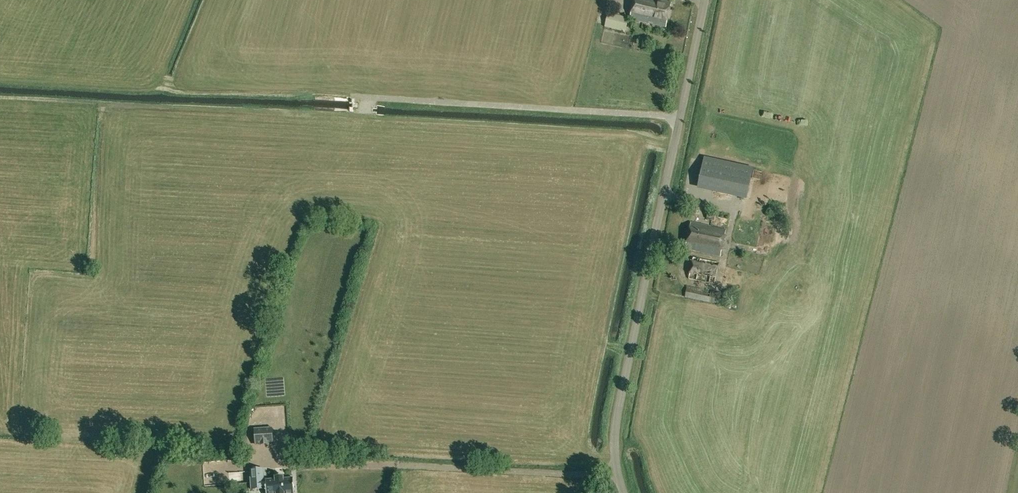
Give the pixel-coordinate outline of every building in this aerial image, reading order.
[(671,3),(657,0),(635,0),(631,20),(666,28),(671,3)] [(608,28),(625,30),(627,16),(609,14),(608,28)] [(647,38),(650,49),(658,46),(654,35),(647,38)] [(608,36),(607,42),(615,44),(616,38),(608,36)] [(747,197),(753,170),(705,160),(699,186),(747,197)] [(692,223),(686,250),(720,257),(726,231),(692,223)] [(694,258),(689,279),(714,285),(719,263),(694,258)] [(685,298),(721,305),(723,294),(687,287),(685,298)] [(272,427),(255,429),(256,442),(273,441),(272,427)] [(275,479),(266,479),(265,479),(266,482),(264,482),(263,468),(251,469),(252,489),(264,488),(264,487),(266,487),(266,489),(266,492),(294,492),(294,487),(295,487),(294,485),(293,477),(284,478),(283,476),(284,476),(284,475),(275,476),(275,477),(275,479)] [(251,471),(232,472),(232,477),(239,477),(239,481),(251,481),(251,471)]
